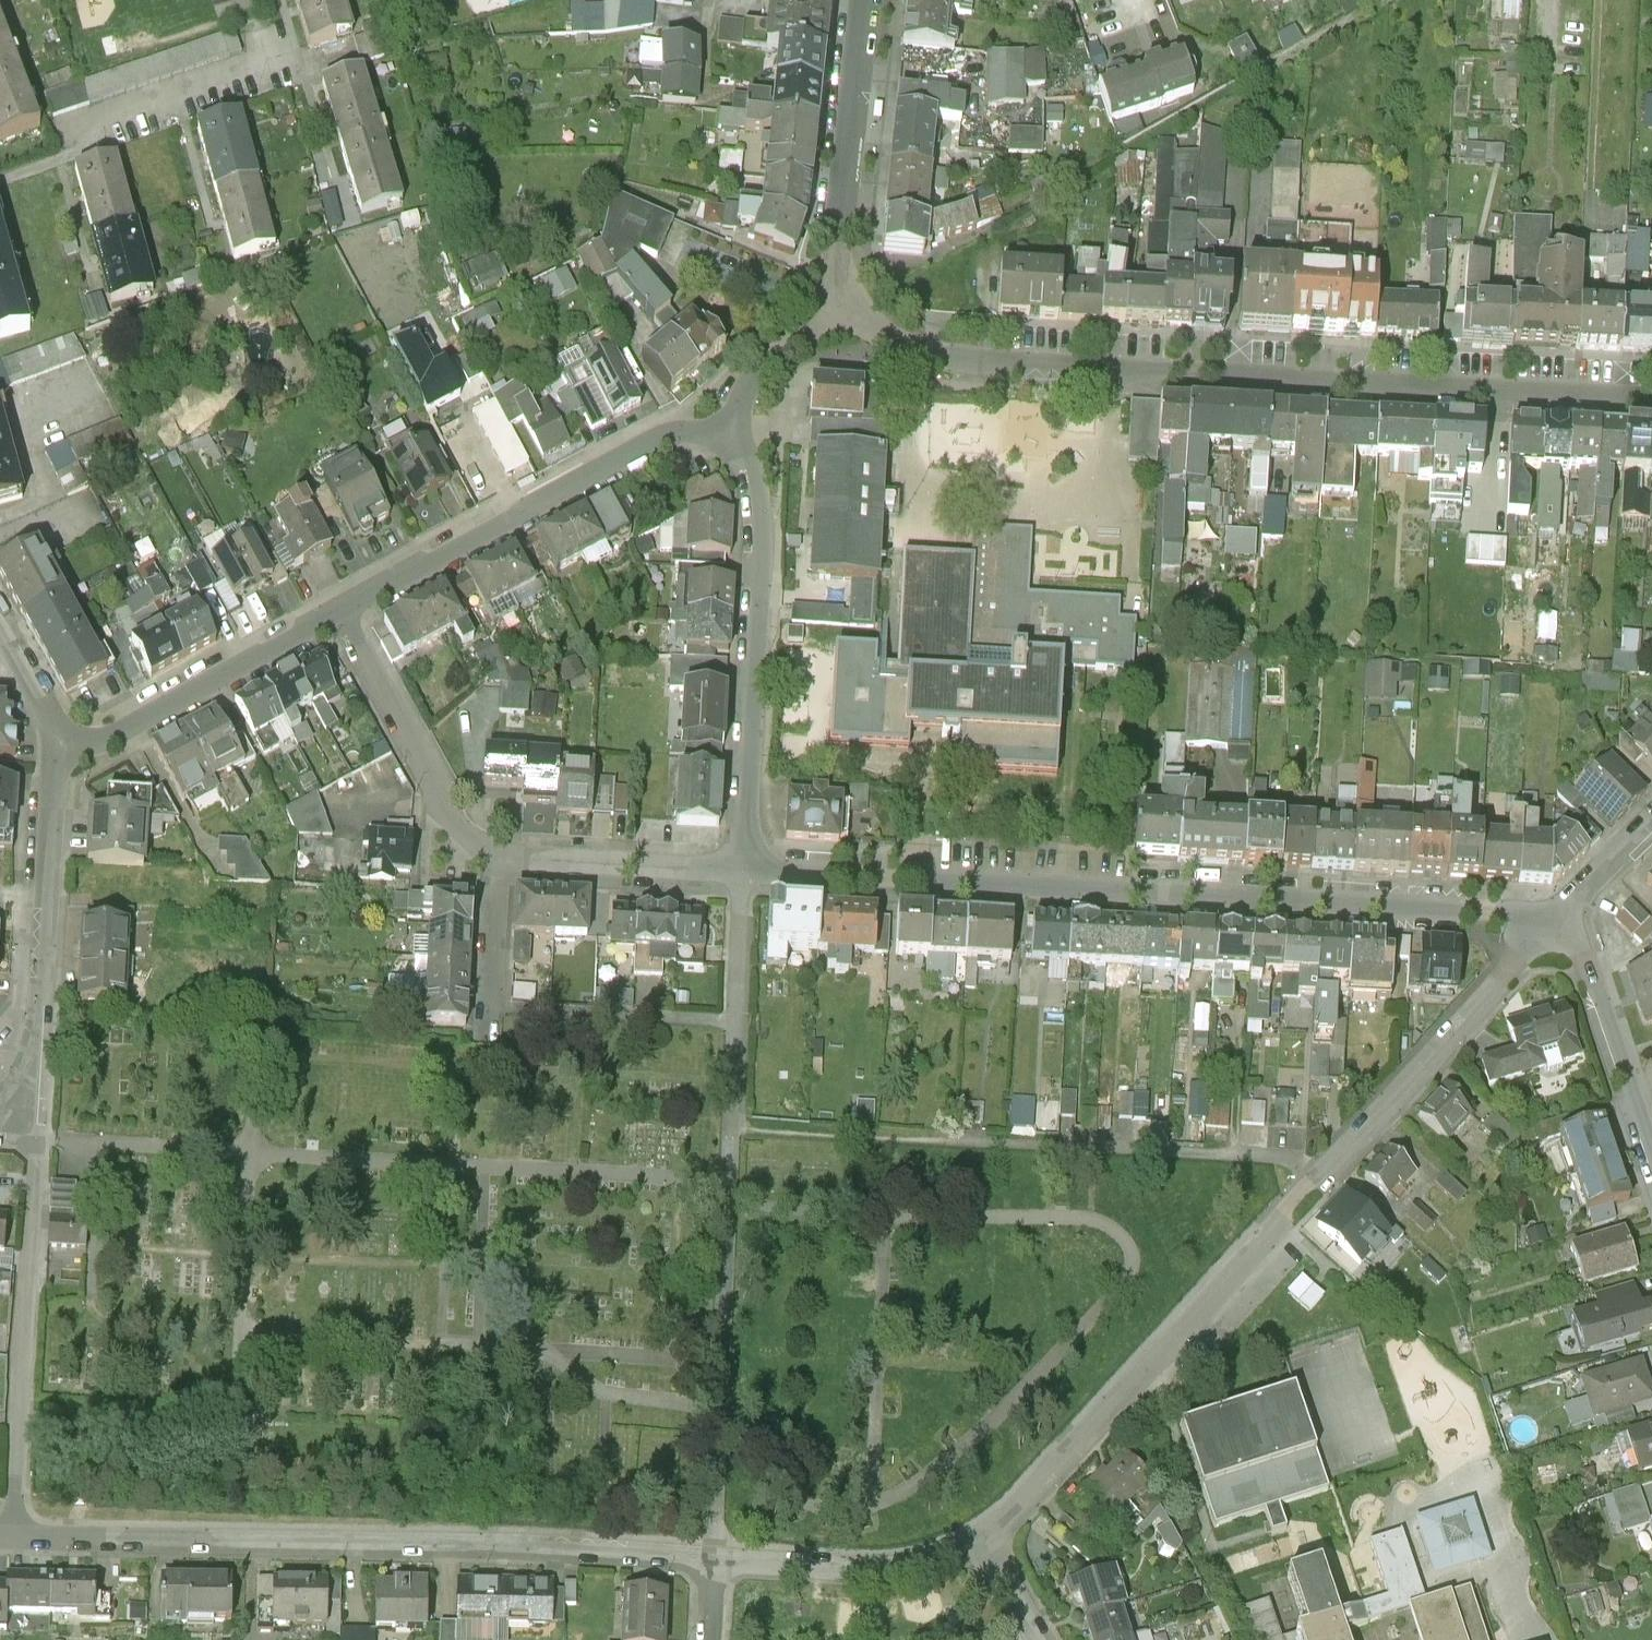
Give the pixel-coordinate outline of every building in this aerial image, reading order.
[(311,47),(351,35),(340,0),(297,0),(311,47)] [(607,6),(607,10),(584,11),(584,24),(574,25),(575,35),(603,35),(651,27),(654,4),(652,0),(633,0),(632,5),(607,6)] [(907,8),(950,13),(959,14),(960,0),(907,0),(907,8)] [(1517,0),(1492,0),(1491,19),(1516,19),(1517,0)] [(829,8),(773,2),(770,27),(768,50),(778,51),(824,56),(829,8)] [(950,13),(907,8),(903,46),(954,52),(955,41),(946,40),(950,13)] [(770,27),(720,22),(717,46),(768,50),(770,27)] [(15,67),(0,27),(0,73),(15,67)] [(232,32),(185,48),(193,70),(239,54),(232,32)] [(377,34),(353,42),(356,53),(381,45),(377,34)] [(1238,71),(1258,60),(1245,37),(1226,48),(1238,71)] [(381,45),(356,53),(360,64),(384,57),(381,45)] [(697,46),(642,45),(641,65),(663,67),(663,74),(696,78),(697,46)] [(185,48),(151,60),(159,82),(193,70),(185,48)] [(1041,49),(1022,50),(1024,83),(1043,82),(1041,49)] [(1022,50),(988,51),(990,105),(1024,104),(1024,83),(1022,50)] [(824,56),(778,51),(775,88),(820,92),(824,56)] [(1180,55),(1143,67),(1144,71),(1097,87),(1110,124),(1160,107),(1159,105),(1193,93),(1180,55)] [(151,60),(116,72),(124,94),(159,82),(151,60)] [(0,73),(0,145),(39,130),(15,67),(0,73)] [(116,72),(81,84),(89,106),(124,94),(116,72)] [(362,72),(322,84),(342,150),(382,138),(362,72)] [(696,78),(663,74),(660,102),(693,106),(696,78)] [(1496,102),(1515,101),(1514,75),(1494,76),(1496,102)] [(81,84),(45,97),(53,119),(89,106),(81,84)] [(950,92),(899,87),(896,115),(935,119),(935,120),(941,121),(963,123),(965,97),(950,96),(950,92)] [(820,92),(775,88),(774,96),(749,93),(747,112),(817,119),(820,92)] [(716,112),(716,131),(739,131),(740,113),(716,112)] [(817,119),(747,112),(746,123),(773,126),(771,141),(763,141),(761,153),(770,154),(767,180),(810,184),(817,119)] [(935,119),(896,115),(892,164),(931,168),(935,125),(940,126),(941,121),(935,120),(935,119)] [(240,117),(199,128),(217,194),(257,184),(240,117)] [(1137,117),(1114,128),(1120,141),(1143,130),(1137,117)] [(1040,129),(1006,128),(1006,153),(1039,154),(1040,129)] [(1202,155),(1197,217),(1220,219),(1225,135),(1202,134),(1202,155)] [(382,138),(342,150),(361,216),(402,204),(382,138)] [(1197,217),(1202,155),(1172,153),(1173,143),(1158,142),(1152,226),(1165,228),(1166,220),(1197,222),(1197,217)] [(1464,145),(1465,163),(1513,163),(1512,144),(1464,145)] [(1274,156),(1270,227),(1296,228),(1299,166),(1300,157),(1274,156)] [(76,171),(93,238),(133,227),(116,161),(76,171)] [(931,168),(892,164),(887,221),(928,224),(931,168)] [(810,184),(767,180),(764,201),(740,198),(739,208),(764,210),(806,223),(810,184)] [(257,184),(217,194),(234,261),(274,250),(257,184)] [(673,225),(612,200),(600,251),(578,262),(594,292),(616,281),(627,271),(632,272),(639,256),(657,263),(673,225)] [(806,223),(764,210),(739,208),(736,226),(756,228),(753,239),(768,244),(768,247),(797,256),(806,223)] [(928,224),(887,221),(883,255),(929,259),(930,237),(934,247),(974,231),(966,212),(928,224)] [(1197,222),(1195,260),(1208,261),(1209,246),(1227,248),(1229,219),(1220,219),(1197,217),(1197,222)] [(1197,222),(1166,220),(1165,228),(1163,266),(1162,277),(1193,279),(1195,260),(1197,222)] [(1548,223),(1513,222),(1511,302),(1534,303),(1535,291),(1537,260),(1542,261),(1542,244),(1547,244),(1548,223)] [(0,224),(0,272),(12,269),(0,224)] [(1144,265),(1163,266),(1165,228),(1152,226),(1147,226),(1144,265)] [(1270,252),(1257,252),(1256,274),(1243,273),(1240,333),(1291,335),(1296,228),(1270,227),(1267,226),(1266,245),(1270,245),(1270,252)] [(93,238),(112,303),(151,292),(133,227),(93,238)] [(1351,231),(1296,228),(1291,335),(1302,336),(1305,338),(1360,341),(1360,339),(1374,340),(1377,278),(1348,277),(1351,231)] [(1430,254),(1428,291),(1442,292),(1445,229),(1425,228),(1424,254),(1430,254)] [(1626,232),(1625,273),(1648,274),(1649,232),(1626,232)] [(1127,237),(1106,233),(1104,257),(1102,287),(1119,288),(1127,237)] [(1580,238),(1578,262),(1608,263),(1622,264),(1624,240),(1580,238)] [(1548,304),(1545,349),(1555,349),(1556,352),(1564,353),(1567,350),(1573,351),(1575,306),(1578,262),(1578,255),(1553,254),(1553,261),(1542,261),(1537,260),(1535,291),(1534,303),(1548,304)] [(1104,257),(1078,256),(1076,285),(1102,287),(1104,257)] [(1461,314),(1460,345),(1509,347),(1511,302),(1488,300),(1489,259),(1464,258),(1461,314)] [(1208,261),(1195,260),(1193,279),(1190,329),(1203,330),(1205,333),(1215,333),(1217,330),(1223,331),(1224,311),(1228,312),(1230,275),(1213,274),(1214,261),(1208,261)] [(1606,306),(1621,307),(1622,288),(1622,264),(1608,263),(1606,306)] [(0,272),(0,338),(29,330),(12,269),(0,272)] [(702,324),(697,329),(691,321),(681,330),(668,315),(669,314),(632,272),(627,271),(616,281),(668,341),(698,375),(726,351),(702,324)] [(1061,275),(1002,271),(999,319),(1057,323),(1059,284),(1061,275)] [(1193,279),(1162,277),(1162,290),(1160,328),(1190,329),(1193,279)] [(1076,285),(1059,284),(1057,323),(1100,325),(1102,287),(1076,285)] [(1102,287),(1100,325),(1126,326),(1128,288),(1119,288),(1102,287)] [(1160,328),(1162,290),(1128,288),(1126,326),(1160,328)] [(1405,304),(1376,302),(1374,340),(1435,343),(1437,305),(1418,304),(1418,298),(1405,297),(1405,304)] [(1511,302),(1509,347),(1545,349),(1548,304),(1534,303),(1511,302)] [(1606,306),(1575,306),(1573,351),(1619,353),(1621,307),(1606,306)] [(1621,307),(1619,353),(1651,354),(1651,309),(1621,307)] [(1447,314),(1445,345),(1460,345),(1461,314),(1447,314)] [(1,362),(2,365),(10,386),(85,359),(76,335),(1,362)] [(443,372),(423,382),(424,365),(421,358),(432,352),(425,339),(392,355),(426,419),(458,401),(443,372)] [(698,375),(668,341),(642,364),(672,398),(698,375)] [(640,411),(603,343),(576,357),(584,372),(563,384),(570,396),(572,399),(582,394),(593,388),(613,425),(640,411)] [(482,380),(470,357),(457,365),(469,388),(482,380)] [(10,386),(2,365),(0,366),(0,398),(10,386)] [(887,392),(812,387),(810,426),(838,428),(884,431),(887,392)] [(548,411),(543,409),(535,414),(521,389),(495,403),(510,431),(523,424),(543,462),(568,448),(548,411)] [(582,394),(572,399),(585,423),(595,418),(582,394)] [(572,399),(570,396),(558,403),(563,413),(557,417),(564,429),(570,426),(572,430),(585,423),(572,399)] [(1191,408),(1160,406),(1157,449),(1170,449),(1189,450),(1191,408)] [(1216,409),(1191,408),(1189,450),(1186,494),(1191,495),(1191,502),(1201,503),(1201,496),(1216,497),(1217,490),(1202,489),(1203,465),(1198,461),(1195,451),(1201,451),(1201,454),(1207,455),(1206,460),(1213,460),(1213,455),(1216,409)] [(1234,410),(1216,409),(1213,455),(1231,456),(1234,410)] [(1271,412),(1234,410),(1231,456),(1254,458),(1257,463),(1252,466),(1249,506),(1265,507),(1268,460),(1271,412)] [(1326,416),(1271,412),(1268,460),(1302,462),(1293,467),(1293,476),(1300,482),(1300,500),(1320,501),(1326,416)] [(1380,419),(1326,416),(1320,501),(1351,503),(1354,459),(1377,461),(1380,419)] [(121,418),(63,442),(75,467),(131,441),(121,418)] [(1434,421),(1380,419),(1377,461),(1419,463),(1417,466),(1416,484),(1430,484),(1434,421)] [(1483,424),(1434,421),(1430,484),(1429,510),(1449,511),(1451,482),(1460,483),(1460,477),(1478,478),(1479,466),(1481,466),(1483,424)] [(1543,428),(1513,426),(1508,517),(1527,518),(1529,492),(1521,479),(1521,469),(1541,470),(1543,428)] [(838,428),(835,454),(818,453),(811,582),(852,584),(876,585),(884,431),(838,428)] [(1571,429),(1543,428),(1541,470),(1539,514),(1558,515),(1559,494),(1553,494),(1554,471),(1569,472),(1571,429)] [(1598,431),(1571,429),(1569,472),(1586,473),(1579,479),(1578,502),(1574,501),(1573,510),(1577,511),(1577,524),(1593,525),(1598,431)] [(1626,432),(1598,431),(1593,525),(1603,526),(1603,531),(1608,531),(1611,481),(1613,481),(1613,475),(1623,476),(1626,432)] [(0,433),(0,469),(12,466),(3,432),(0,433)] [(1626,432),(1623,476),(1621,521),(1643,522),(1644,501),(1640,501),(1642,477),(1651,477),(1651,456),(1651,434),(1626,432)] [(65,502),(86,492),(75,467),(63,442),(41,452),(65,502)] [(426,447),(392,465),(415,507),(449,489),(437,467),(443,464),(439,456),(433,459),(426,447)] [(1189,450),(1170,449),(1168,494),(1164,493),(1159,573),(1181,574),(1186,494),(1189,450)] [(390,523),(356,462),(341,470),(341,469),(330,475),(328,472),(321,470),(313,474),(311,482),(315,490),(322,491),(325,490),(326,493),(339,515),(353,542),(390,523)] [(0,469),(0,505),(21,500),(12,466),(0,469)] [(731,503),(720,484),(714,482),(704,488),(701,485),(698,484),(687,490),(685,515),(687,515),(731,518),(731,503)] [(326,493),(303,505),(316,528),(339,515),(326,493)] [(624,507),(608,500),(605,502),(627,543),(631,518),(634,517),(628,505),(624,507)] [(1503,501),(1482,500),(1481,511),(1468,510),(1466,541),(1506,542),(1507,522),(1502,521),(1503,501)] [(605,502),(561,526),(581,563),(613,545),(619,548),(627,543),(605,502)] [(316,528),(303,505),(289,513),(290,514),(276,522),(290,548),(285,551),(296,573),(330,554),(316,528)] [(731,518),(687,515),(675,522),(675,570),(679,570),(688,571),(689,556),(725,559),(729,559),(733,518),(731,518)] [(561,526),(536,540),(537,542),(527,547),(537,565),(547,560),(556,576),(581,563),(561,526)] [(967,679),(910,676),(910,672),(898,672),(876,670),(877,652),(837,650),(832,745),(909,749),(910,729),(963,732),(961,770),(1057,776),(1064,663),(1133,667),(1135,625),(1119,624),(1120,603),(1028,598),(1032,534),(975,531),(974,559),(967,679)] [(1256,560),(1256,533),(1223,532),(1223,560),(1256,560)] [(224,537),(204,543),(208,555),(227,548),(224,537)] [(50,574),(59,569),(47,547),(38,551),(33,542),(0,559),(0,575),(66,697),(105,676),(105,675),(114,670),(97,640),(88,645),(50,574)] [(264,566),(251,542),(244,546),(240,544),(230,549),(257,598),(267,593),(264,588),(272,583),(273,583),(264,566)] [(527,547),(516,553),(515,551),(491,565),(511,601),(535,588),(526,571),(537,565),(527,547)] [(257,598),(230,549),(219,555),(219,560),(213,563),(235,603),(243,599),(246,604),(257,598)] [(725,559),(689,556),(688,571),(712,572),(724,573),(725,559)] [(289,584),(275,559),(264,566),(273,583),(272,583),(276,591),(289,584)] [(511,601),(491,565),(466,578),(467,580),(457,586),(467,604),(477,598),(494,629),(519,616),(511,601)] [(213,593),(199,568),(186,575),(200,600),(213,593)] [(688,571),(679,570),(679,584),(691,585),(691,584),(711,585),(712,572),(688,571)] [(160,582),(144,590),(147,596),(155,610),(170,601),(160,582)] [(711,585),(691,584),(691,585),(679,584),(677,611),(673,611),(673,618),(730,621),(732,586),(711,585)] [(876,585),(852,584),(850,619),(841,619),(841,615),(824,612),(793,611),(792,625),(873,630),(876,585)] [(445,590),(421,603),(441,640),(453,633),(462,649),(473,643),(464,627),(465,626),(456,610),(467,604),(457,586),(446,592),(445,590)] [(225,589),(215,594),(228,617),(237,611),(225,589)] [(147,596),(127,607),(134,621),(155,610),(147,596)] [(421,603),(396,617),(397,618),(384,625),(392,640),(403,660),(441,640),(421,603)] [(197,612),(193,614),(189,606),(177,612),(177,619),(178,622),(165,629),(184,664),(216,647),(197,612)] [(673,618),(667,618),(672,627),(687,628),(686,653),(702,654),(702,663),(712,664),(713,655),(728,655),(730,621),(673,618)] [(165,629),(131,647),(150,682),(184,664),(165,629)] [(392,640),(381,647),(392,667),(403,660),(392,640)] [(1613,654),(1614,673),(1636,671),(1635,652),(1613,654)] [(499,713),(529,713),(529,672),(502,672),(501,654),(482,654),(483,684),(498,684),(499,713)] [(1189,661),(1184,751),(1250,755),(1256,656),(1220,654),(1218,663),(1189,661)] [(321,657),(293,672),(311,706),(323,700),(329,709),(341,702),(330,682),(333,680),(321,657)] [(702,663),(671,661),(669,693),(683,694),(684,692),(724,694),(726,664),(712,664),(702,663)] [(1364,665),(1362,705),(1396,707),(1397,687),(1416,688),(1417,672),(1400,671),(1400,667),(1364,665)] [(1488,666),(1462,666),(1462,681),(1488,682),(1488,666)] [(293,672),(265,688),(285,723),(291,735),(302,730),(295,717),(312,708),(311,706),(293,672)] [(1448,673),(1427,672),(1425,695),(1446,697),(1448,673)] [(1518,679),(1500,678),(1499,700),(1517,701),(1518,679)] [(265,688),(236,704),(265,758),(279,750),(269,732),(285,723),(265,688)] [(724,694),(684,692),(683,694),(681,748),(720,750),(723,750),(726,694),(724,694)] [(530,717),(554,720),(557,696),(532,693),(530,717)] [(329,709),(323,700),(311,706),(312,708),(326,733),(338,727),(329,709)] [(0,702),(0,756),(15,757),(16,734),(9,734),(10,717),(3,716),(4,702),(0,702)] [(231,744),(215,715),(184,732),(214,786),(230,815),(248,805),(231,774),(244,767),(231,744)] [(1631,740),(1638,746),(1634,750),(1651,767),(1651,718),(1631,740)] [(214,786),(184,732),(153,749),(183,803),(214,786)] [(255,761),(243,738),(231,744),(244,767),(255,761)] [(720,750),(689,749),(688,760),(692,760),(719,762),(720,750)] [(525,758),(487,756),(485,790),(523,792),(525,758)] [(561,760),(525,758),(523,792),(522,806),(557,808),(560,767),(561,760)] [(719,762),(692,760),(692,773),(719,774),(719,762)] [(1643,798),(1608,762),(1589,780),(1594,785),(1580,799),(1576,794),(1575,795),(1585,806),(1610,831),(1643,798)] [(594,769),(560,767),(557,808),(557,819),(591,822),(591,819),(593,784),(594,769)] [(692,773),(679,772),(676,828),(718,831),(721,775),(719,774),(692,773)] [(1167,817),(1137,816),(1134,862),(1177,865),(1181,798),(1182,782),(1163,781),(1161,808),(1167,812),(1167,817)] [(13,822),(15,784),(0,783),(0,822),(13,822)] [(615,785),(593,784),(591,819),(613,820),(615,785)] [(1575,795),(1565,785),(1558,793),(1558,799),(1575,816),(1576,815),(1585,806),(1575,795)] [(1281,825),(1258,824),(1259,811),(1264,811),(1265,787),(1248,786),(1243,868),(1279,870),(1281,825)] [(825,793),(814,793),(813,800),(788,798),(786,834),(787,834),(794,841),(794,842),(838,845),(841,801),(825,800),(825,793)] [(151,796),(108,794),(106,814),(91,813),(90,832),(145,835),(146,817),(150,817),(151,796)] [(315,795),(283,812),(296,835),(332,837),(315,795)] [(1231,827),(1193,824),(1193,820),(1200,816),(1201,799),(1181,798),(1177,865),(1228,867),(1231,827)] [(1470,831),(1470,840),(1461,839),(1466,835),(1468,802),(1452,801),(1452,802),(1451,813),(1447,880),(1478,882),(1481,838),(1481,832),(1470,831)] [(1410,835),(1363,832),(1370,828),(1371,811),(1357,810),(1355,832),(1353,875),(1407,878),(1410,838),(1410,835)] [(1441,836),(1420,834),(1419,838),(1410,838),(1407,878),(1447,880),(1451,813),(1435,812),(1434,826),(1441,836)] [(1600,839),(1576,815),(1575,816),(1562,829),(1587,853),(1600,839)] [(11,852),(13,822),(0,822),(0,852),(11,852)] [(1552,842),(1535,841),(1536,822),(1521,822),(1521,828),(1520,840),(1518,884),(1550,886),(1552,842)] [(413,826),(387,825),(386,837),(412,839),(413,826)] [(1293,826),(1281,825),(1279,870),(1311,872),(1314,829),(1314,827),(1293,826)] [(1345,831),(1314,829),(1311,872),(1353,875),(1355,832),(1345,831)] [(1587,853),(1562,829),(1561,831),(1557,842),(1552,842),(1550,886),(1560,883),(1587,853)] [(145,835),(90,832),(89,864),(143,867),(145,835)] [(386,837),(369,836),(369,839),(363,839),(363,849),(369,849),(367,876),(369,876),(368,885),(393,887),(393,878),(410,879),(412,839),(386,837)] [(1520,840),(1481,838),(1478,882),(1518,884),(1520,840)] [(246,843),(222,842),(222,857),(230,857),(230,873),(238,874),(237,886),(270,887),(246,843)] [(557,895),(517,894),(513,965),(528,966),(530,943),(525,943),(526,937),(554,939),(557,896),(557,895)] [(595,897),(557,895),(557,896),(554,939),(592,941),(595,897)] [(472,901),(409,898),(407,920),(421,921),(422,916),(435,917),(434,930),(470,932),(472,901)] [(1648,921),(1630,902),(1621,911),(1622,913),(1638,930),(1639,930),(1648,921)] [(820,911),(770,907),(767,952),(818,954),(820,911)] [(134,912),(90,910),(89,925),(127,927),(127,928),(133,929),(134,912)] [(638,911),(609,910),(607,940),(613,940),(613,948),(636,949),(638,911)] [(677,913),(638,911),(636,949),(674,950),(677,913)] [(877,913),(820,911),(818,954),(829,955),(829,964),(836,964),(835,969),(848,969),(849,956),(874,957),(877,913)] [(701,915),(677,913),(674,950),(699,952),(701,915)] [(1622,913),(1613,922),(1629,939),(1638,930),(1622,913)] [(967,918),(898,914),(895,958),(927,960),(926,981),(937,981),(937,985),(963,987),(965,962),(967,918)] [(1013,920),(967,918),(965,962),(976,963),(975,969),(989,970),(989,964),(1011,965),(1013,920)] [(1631,938),(1639,948),(1651,935),(1651,924),(1649,921),(1631,938)] [(1071,924),(1033,922),(1032,937),(1026,936),(1025,949),(1032,949),(1031,964),(1068,966),(1071,924)] [(1107,926),(1071,924),(1068,966),(1105,968),(1107,926)] [(89,925),(83,925),(81,959),(125,962),(127,928),(127,927),(89,925)] [(1143,928),(1107,926),(1105,968),(1141,970),(1143,928)] [(1180,930),(1143,928),(1141,970),(1177,973),(1180,930)] [(434,930),(431,930),(430,944),(415,943),(414,961),(429,962),(429,964),(469,966),(470,932),(434,930)] [(1216,932),(1180,930),(1177,973),(1176,982),(1187,983),(1189,973),(1213,975),(1216,932)] [(1252,934),(1216,932),(1213,975),(1211,1010),(1230,1012),(1232,977),(1249,977),(1252,934)] [(1284,936),(1252,934),(1249,977),(1246,1022),(1266,1023),(1268,978),(1282,979),(1284,936)] [(1316,938),(1284,936),(1282,979),(1305,980),(1296,988),(1296,1001),(1312,1002),(1316,938)] [(1350,940),(1316,938),(1312,1002),(1307,1087),(1324,1087),(1326,1062),(1329,1062),(1333,1000),(1346,1001),(1350,940)] [(1383,942),(1350,940),(1346,1001),(1389,1003),(1392,959),(1382,958),(1383,942)] [(1459,946),(1422,944),(1419,993),(1456,995),(1459,946)] [(125,962),(81,959),(79,1006),(123,1008),(125,962)] [(469,966),(429,964),(428,987),(421,987),(420,998),(467,1000),(469,966)] [(1627,974),(1645,1025),(1651,1023),(1651,965),(1627,974)] [(599,987),(597,1004),(633,1007),(634,990),(599,987)] [(467,1000),(420,998),(420,1009),(427,1009),(426,1028),(465,1031),(467,1000)] [(1563,1009),(1506,1028),(1515,1055),(1481,1067),(1489,1091),(1542,1073),(1548,1076),(1560,1072),(1563,1067),(1563,1066),(1580,1060),(1563,1009)] [(1448,1089),(1420,1121),(1448,1146),(1471,1118),(1462,1110),(1467,1105),(1448,1089)] [(1147,1121),(1147,1096),(1120,1096),(1120,1120),(1147,1121)] [(1241,1126),(1264,1127),(1265,1103),(1242,1103),(1241,1126)] [(1205,1132),(1228,1133),(1229,1106),(1206,1105),(1205,1132)] [(1025,1124),(1025,1106),(1010,1107),(1011,1125),(1025,1124)] [(1520,1136),(1496,1114),(1483,1129),(1520,1162),(1520,1151),(1520,1136)] [(1564,1121),(1520,1136),(1520,1151),(1559,1138),(1558,1136),(1568,1133),(1564,1121)] [(1568,1133),(1558,1136),(1559,1138),(1572,1176),(1613,1163),(1600,1123),(1568,1133)] [(1416,1177),(1391,1153),(1364,1181),(1387,1202),(1391,1198),(1399,1205),(1408,1194),(1404,1190),(1416,1177)] [(1613,1163),(1572,1176),(1587,1219),(1588,1218),(1612,1210),(1628,1205),(1613,1163)] [(1467,1197),(1445,1177),(1435,1188),(1457,1208),(1467,1197)] [(76,1194),(53,1192),(49,1258),(86,1260),(88,1230),(74,1229),(76,1194)] [(1385,1242),(1343,1204),(1317,1233),(1359,1271),(1385,1242)] [(1437,1226),(1416,1208),(1406,1220),(1427,1237),(1437,1226)] [(1612,1210),(1588,1218),(1592,1231),(1616,1223),(1612,1210)] [(1624,1235),(1571,1253),(1583,1289),(1636,1271),(1624,1235)] [(1633,1287),(1593,1300),(1597,1312),(1626,1302),(1636,1299),(1633,1287)] [(1570,1321),(1581,1356),(1651,1333),(1651,1319),(1649,1309),(1630,1315),(1626,1302),(1597,1312),(1570,1321)] [(1587,1384),(1592,1399),(1587,1401),(1594,1422),(1604,1419),(1630,1410),(1651,1403),(1651,1401),(1640,1366),(1587,1384)] [(1290,1393),(1177,1432),(1212,1532),(1262,1515),(1268,1533),(1270,1539),(1286,1534),(1277,1510),(1325,1493),(1290,1393)] [(1630,1410),(1604,1419),(1607,1430),(1634,1421),(1630,1410)] [(1615,1443),(1627,1479),(1651,1470),(1651,1431),(1615,1443)] [(1125,1457),(1102,1482),(1098,1478),(1080,1498),(1110,1526),(1151,1481),(1125,1457)] [(1610,1524),(1621,1521),(1623,1530),(1650,1524),(1641,1485),(1603,1494),(1610,1524)] [(1470,1506),(1413,1525),(1432,1583),(1490,1564),(1470,1506)] [(1081,1535),(1064,1519),(1055,1528),(1073,1544),(1081,1535)] [(1181,1548),(1169,1528),(1155,1536),(1165,1550),(1176,1557),(1181,1548)] [(1301,1634),(1292,1637),(1293,1639),(1343,1639),(1342,1639),(1405,1618),(1412,1639),(1483,1639),(1468,1594),(1424,1609),(1401,1539),(1366,1551),(1383,1605),(1336,1620),(1318,1566),(1283,1578),(1301,1634)] [(1114,1573),(1068,1587),(1067,1589),(1070,1599),(1072,1600),(1079,1598),(1085,1621),(1119,1610),(1125,1608),(1114,1573)] [(7,1584),(7,1582),(5,1582),(5,1594),(0,1594),(0,1635),(5,1635),(5,1619),(49,1620),(50,1585),(7,1584)] [(90,1585),(50,1585),(49,1620),(90,1620),(90,1623),(94,1623),(94,1601),(94,1582),(90,1582),(90,1585)] [(232,1588),(162,1586),(161,1625),(230,1628),(232,1588)] [(505,1589),(456,1587),(455,1630),(457,1630),(457,1622),(482,1623),(482,1630),(484,1630),(484,1628),(504,1629),(505,1589)] [(326,1590),(274,1588),(272,1631),(324,1633),(326,1590)] [(548,1590),(505,1589),(504,1629),(504,1632),(506,1632),(506,1624),(515,1625),(516,1623),(526,1634),(547,1635),(547,1633),(548,1600),(548,1590)] [(426,1591),(393,1591),(392,1596),(375,1596),(374,1637),(393,1637),(393,1631),(425,1632),(426,1591)] [(620,1598),(620,1600),(626,1600),(625,1622),(623,1622),(623,1639),(661,1639),(663,1599),(620,1598)] [(561,1600),(548,1600),(547,1633),(561,1633),(561,1600)] [(1268,1600),(1242,1608),(1253,1639),(1281,1639),(1268,1600)] [(109,1601),(94,1601),(94,1623),(94,1629),(108,1629),(109,1601)] [(1085,1621),(1090,1639),(1129,1639),(1119,1610),(1085,1621)]
